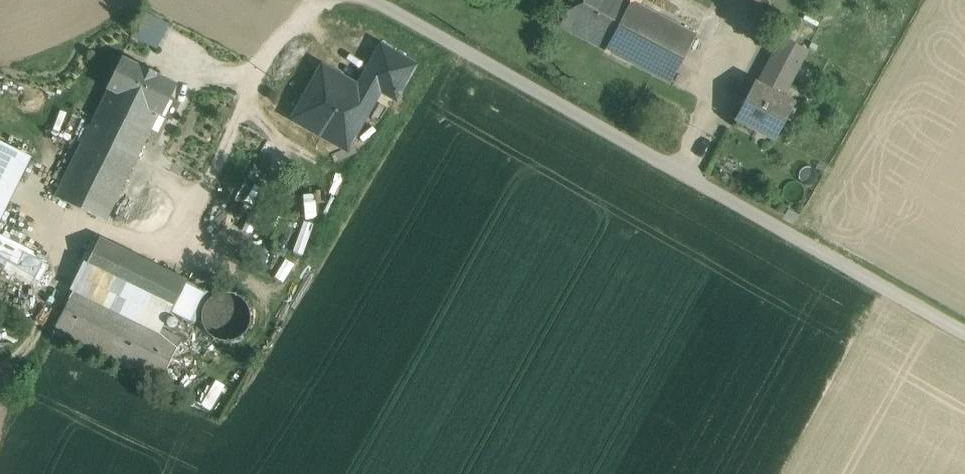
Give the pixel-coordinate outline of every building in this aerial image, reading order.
[(560,26),(605,50),(632,0),(574,0),(560,26)] [(632,0),(605,50),(670,84),(696,35),(640,4),(632,0)] [(170,25),(145,13),(133,36),(158,49),(170,25)] [(783,37),(763,76),(787,89),(808,50),(783,37)] [(381,48),(364,79),(379,88),(395,97),(413,66),(381,48)] [(157,74),(142,66),(142,67),(122,57),(107,88),(108,89),(160,115),(161,116),(177,85),(157,75),(157,74)] [(322,70),(295,117),(333,139),(344,120),(358,127),(374,99),(358,90),(322,70)] [(787,89),(763,76),(758,85),(783,98),(787,89)] [(374,99),(379,88),(364,79),(358,90),(374,99)] [(758,85),(755,83),(736,119),(775,139),(794,104),(783,98),(758,85)] [(160,115),(108,89),(54,198),(106,222),(160,115)] [(344,120),(333,139),(347,146),(358,127),(344,120)] [(0,144),(0,219),(30,158),(0,144)] [(187,281),(99,238),(75,288),(161,331),(171,313),(187,281)] [(39,284),(48,267),(0,241),(0,263),(39,284)] [(205,290),(187,281),(171,313),(190,322),(205,290)] [(161,331),(75,288),(53,331),(159,384),(181,340),(161,331)] [(255,326),(256,316),(254,306),(249,298),(240,292),(230,290),(221,293),(212,298),(207,307),(205,316),(207,326),(213,334),(221,340),(231,342),(241,340),(249,334),(255,326)]
